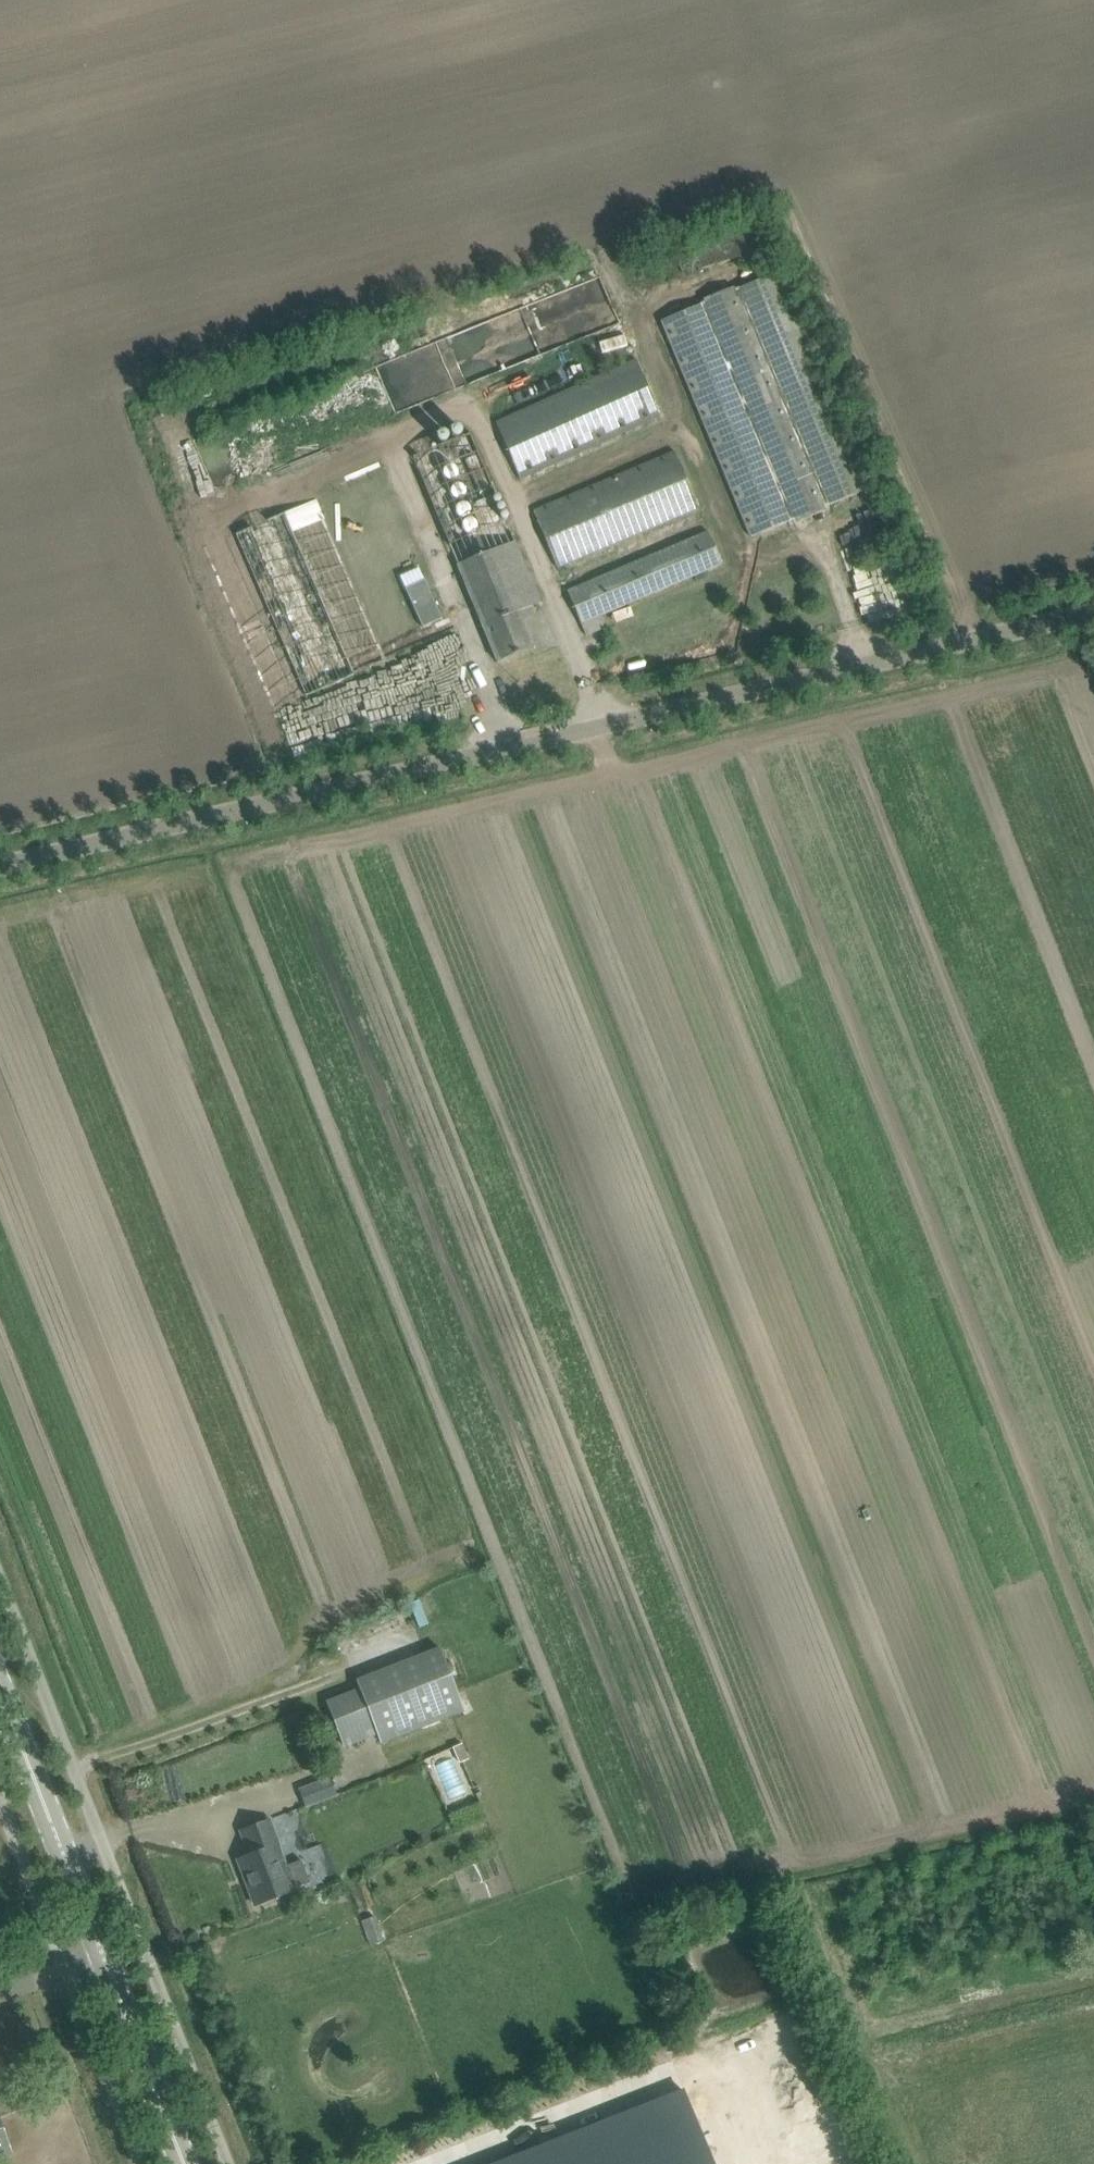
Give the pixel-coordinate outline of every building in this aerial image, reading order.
[(674,250),(683,277),(767,249),(758,222),(674,250)] [(868,489),(860,469),(779,272),(662,320),(751,537),(795,519),(825,507),(868,489)] [(636,360),(496,423),(522,480),(660,417),(636,360)] [(415,456),(490,641),(498,662),(534,647),(523,619),(535,615),(531,606),(540,603),(507,520),(503,522),(493,497),(497,496),(472,433),(415,456)] [(675,452),(533,512),(557,569),(699,509),(675,452)] [(309,503),(370,644),(379,664),(457,630),(387,469),(309,503)] [(335,625),(286,513),(236,535),(306,696),(375,666),(354,617),(335,625)] [(568,591),(578,616),(587,636),(606,627),(601,615),(722,564),(709,532),(568,591)] [(360,1689),(327,1702),(345,1746),(377,1734),(380,1742),(464,1710),(440,1649),(357,1681),(360,1689)] [(461,1760),(470,1756),(464,1743),(428,1757),(445,1800),(472,1789),(461,1760)] [(299,1787),(306,1807),(338,1796),(331,1776),(299,1787)] [(268,1818),(261,1821),(241,1829),(250,1854),(237,1859),(244,1877),(247,1875),(257,1902),(255,1903),(255,1904),(297,1888),(297,1887),(309,1882),(301,1861),(280,1869),(271,1847),(278,1844),(268,1818)] [(375,1917),(364,1920),(371,1944),(382,1940),(375,1917)] [(684,2091),(497,2163),(713,2163),(684,2091)] [(13,2153),(0,2117),(0,2158),(13,2153)]
